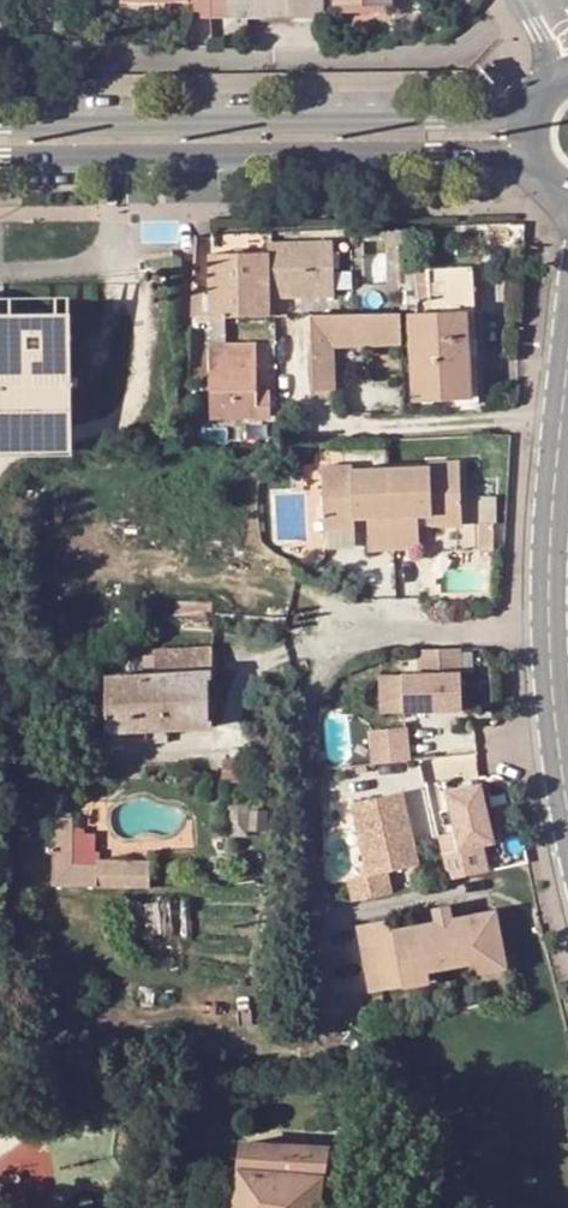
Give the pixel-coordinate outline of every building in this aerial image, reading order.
[(190,15),(211,15),(211,0),(189,0),(190,15)] [(211,15),(245,16),(245,0),(211,0),(211,15)] [(245,16),(320,16),(319,0),(245,0),(245,16)] [(268,298),(277,297),(335,295),(334,239),(268,239),(268,252),(211,252),(213,316),(224,315),(269,314),(268,298)] [(412,398),(470,395),(465,309),(473,308),(471,266),(414,268),(415,311),(409,312),(412,398)] [(71,456),(69,432),(68,316),(69,297),(0,297),(0,457),(7,457),(71,456)] [(269,314),(278,314),(277,297),(268,298),(269,314)] [(334,342),(402,340),(401,311),(310,313),(314,388),(335,388),(334,342)] [(258,414),(257,390),(256,342),(225,343),(224,315),(213,316),(213,343),(208,342),(211,414),(258,414)] [(269,390),(257,390),(258,414),(270,414),(269,390)] [(352,465),(321,465),(323,528),(354,527),(353,517),(353,504),(365,503),(365,517),(366,548),(391,548),(416,547),(415,516),(415,502),(428,502),(429,516),(429,526),(460,526),(459,463),(428,463),(428,467),(390,468),(352,469),(352,465)] [(428,502),(415,502),(415,516),(429,516),(428,502)] [(365,503),(353,504),(353,517),(365,517),(365,503)] [(496,521),(480,520),(481,547),(496,547),(496,521)] [(105,676),(108,728),(128,727),(212,722),(212,717),(208,717),(206,675),(213,675),(211,643),(154,646),(156,672),(105,676)] [(408,671),(409,709),(468,707),(466,645),(424,646),(424,671),(408,671)] [(408,671),(388,671),(390,709),(409,709),(408,671)] [(411,724),(394,726),(395,736),(413,734),(411,724)] [(415,757),(413,734),(395,736),(394,726),(378,728),(382,762),(415,757)] [(129,742),(128,727),(108,728),(108,742),(129,742)] [(437,833),(444,879),(464,875),(460,849),(480,846),(494,844),(484,783),(448,789),(455,830),(437,833)] [(399,789),(350,801),(367,873),(347,878),(352,899),(370,896),(389,892),(384,869),(416,861),(399,789)] [(75,860),(76,816),(57,816),(55,883),(153,885),(155,858),(98,855),(98,861),(75,860)] [(460,849),(464,875),(484,870),(480,846),(460,849)] [(189,925),(187,897),(136,901),(139,929),(189,925)] [(357,922),(369,990),(430,980),(429,971),(476,961),(478,971),(509,965),(498,906),(454,913),(453,902),(432,905),(433,918),(393,924),(392,916),(357,922)] [(328,1146),(242,1140),(232,1207),(318,1207),(328,1146)]
